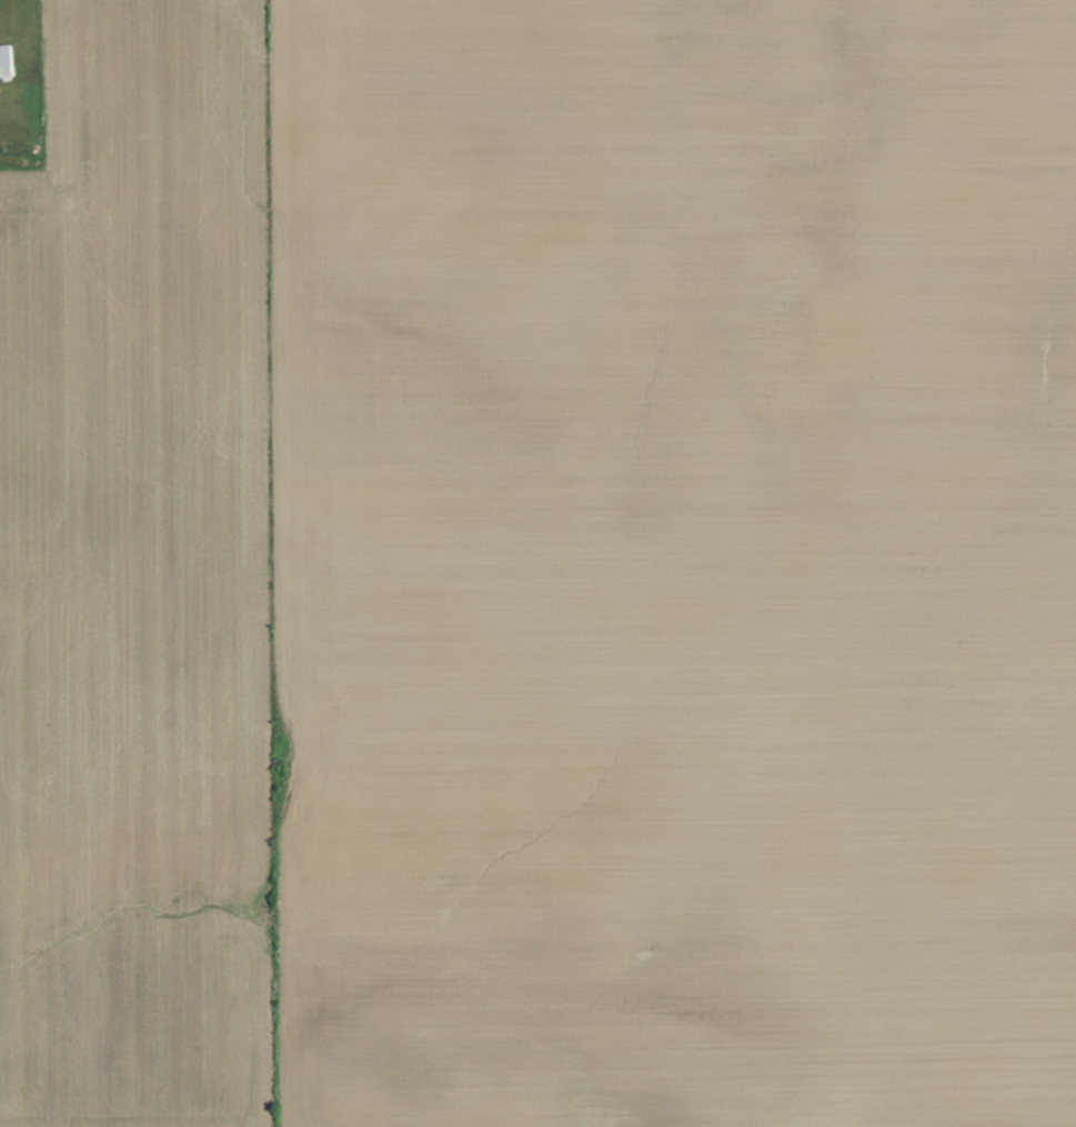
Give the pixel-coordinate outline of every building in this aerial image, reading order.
[(9,43),(0,44),(0,77),(13,75),(9,43)]
